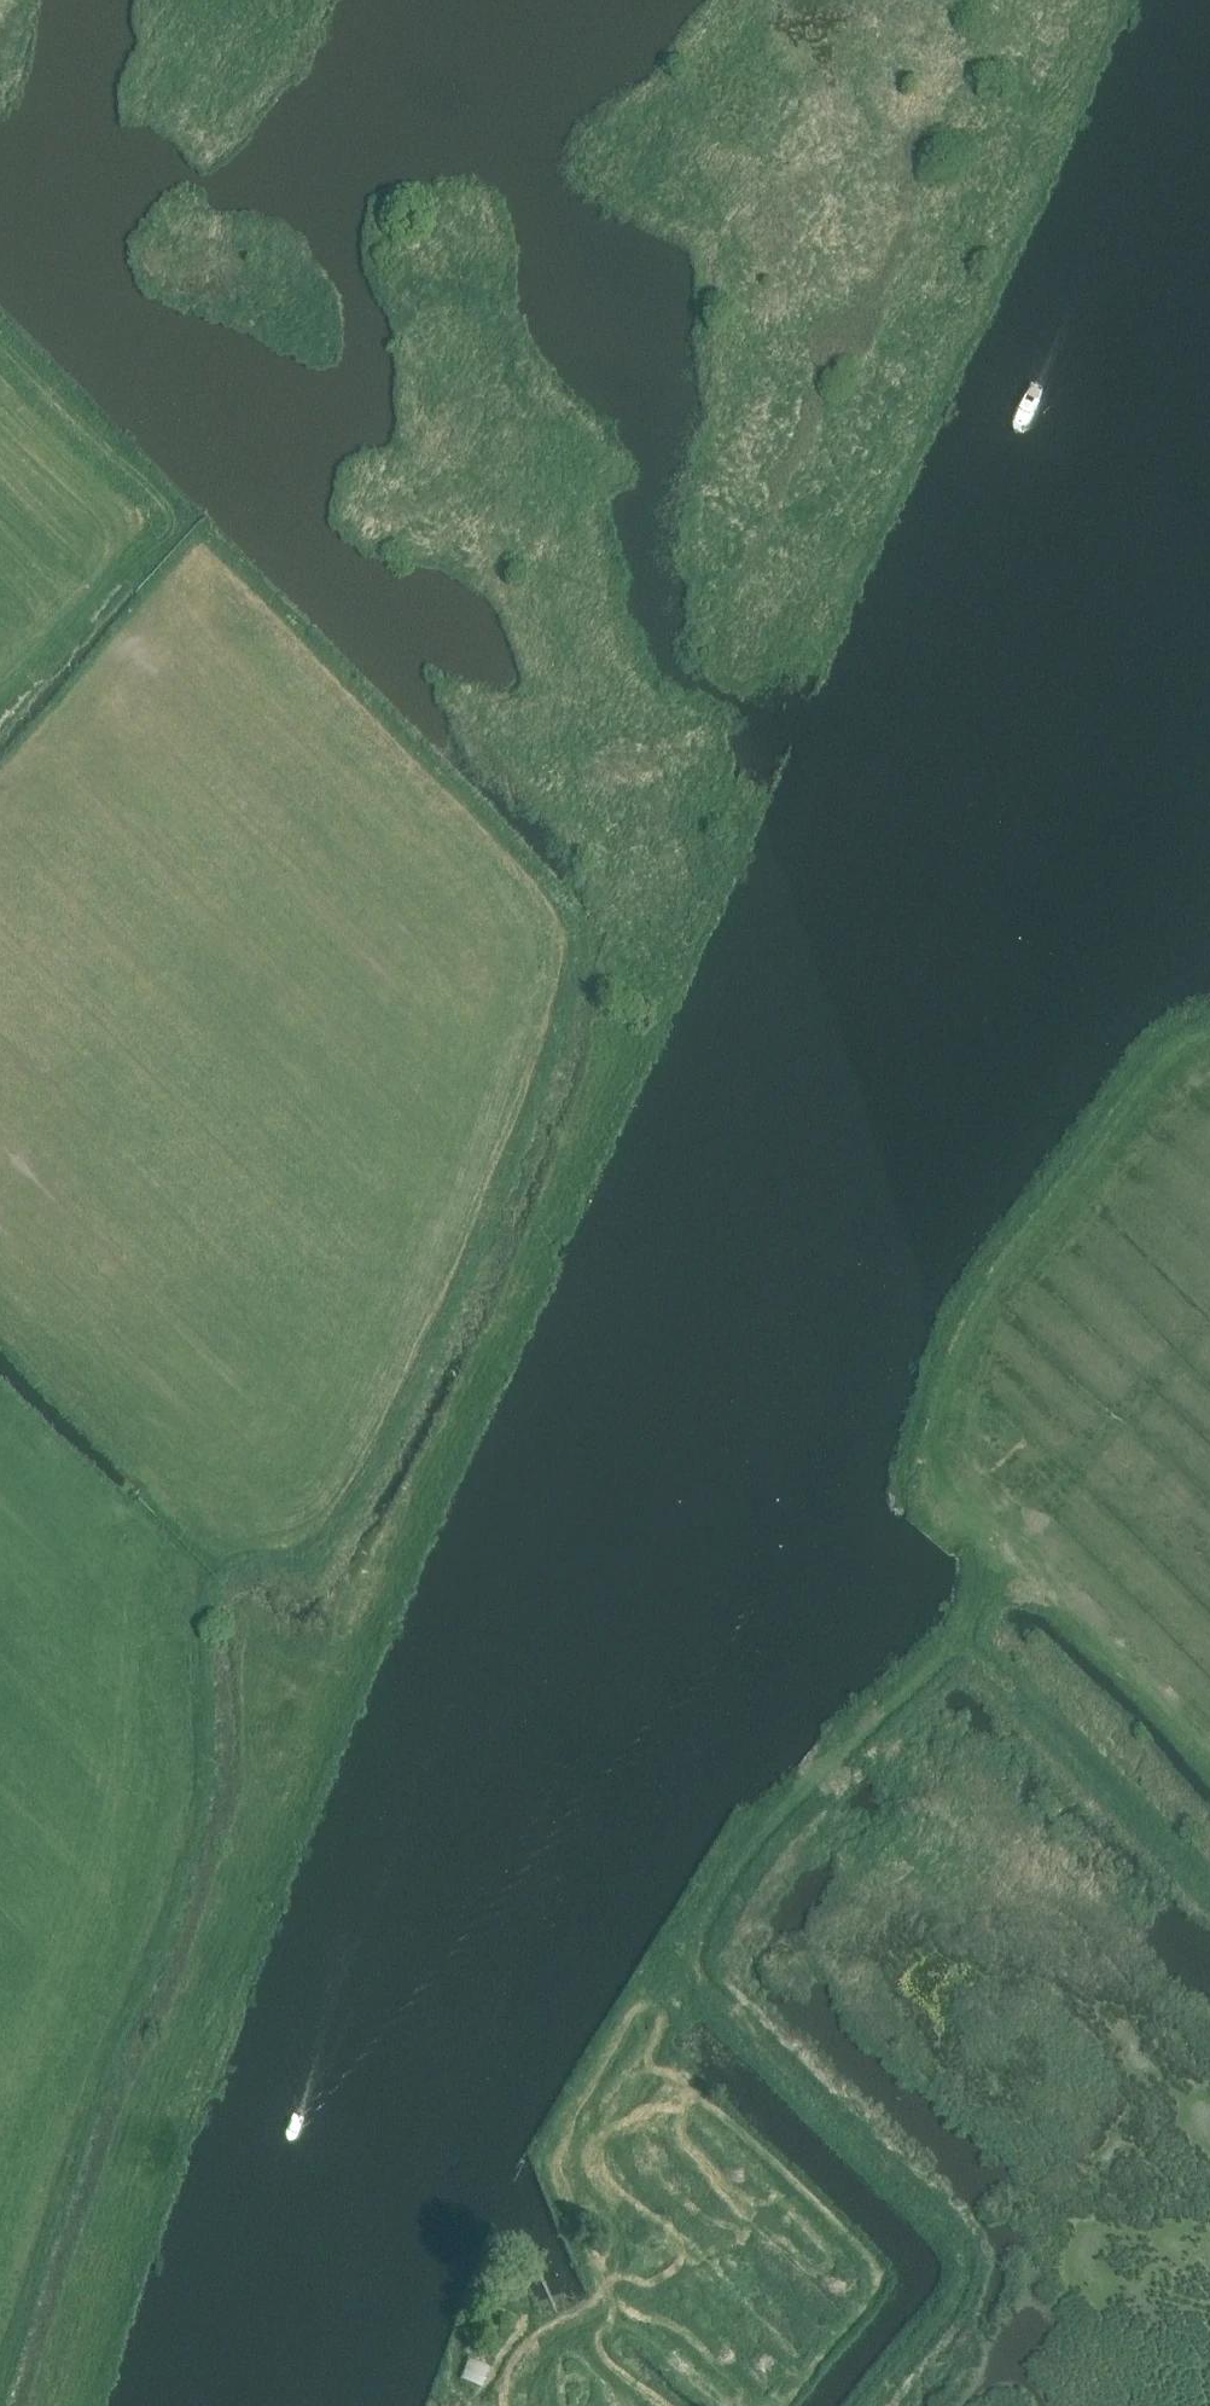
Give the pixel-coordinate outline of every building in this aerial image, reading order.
[(471,2357),(463,2378),(484,2387),(493,2366),(471,2357)]
